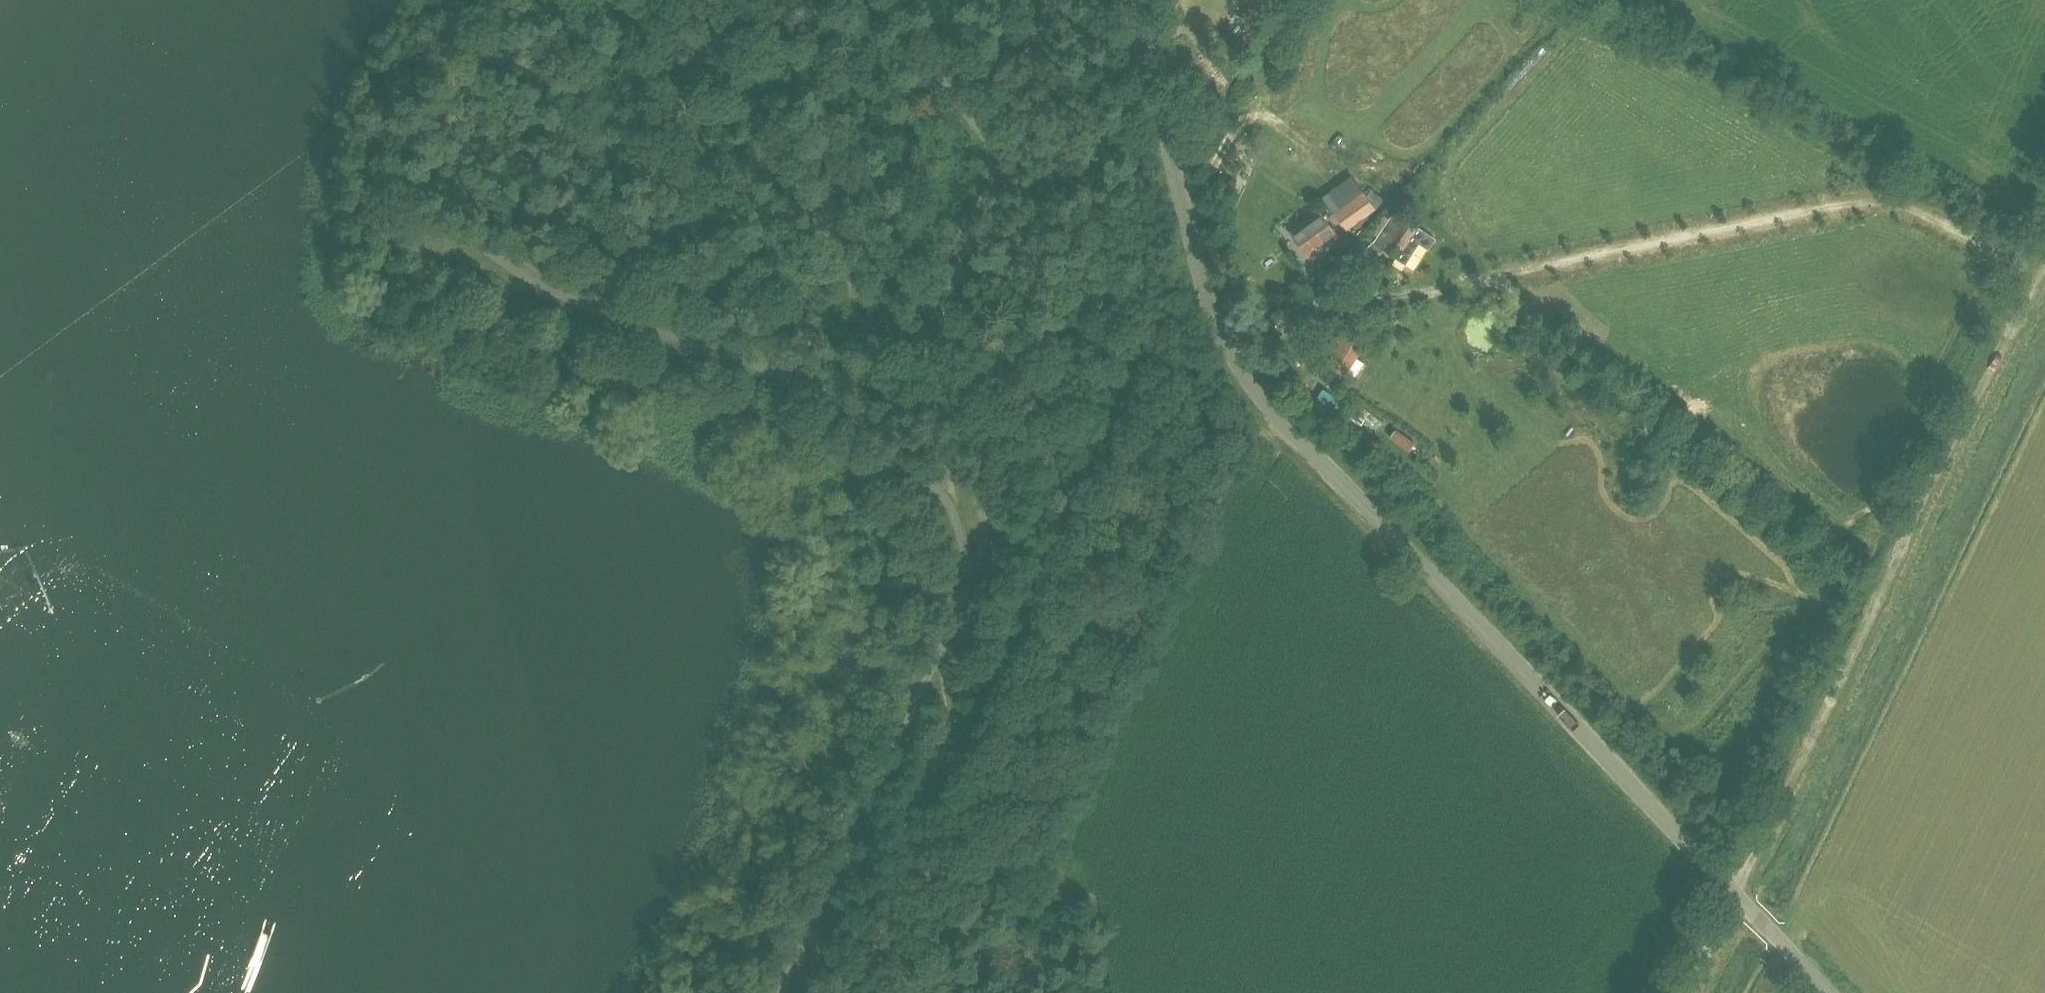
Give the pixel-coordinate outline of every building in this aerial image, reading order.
[(1384,203),(1375,190),(1368,196),(1365,192),(1336,213),(1348,229),(1384,203)] [(1339,236),(1321,211),(1300,227),(1306,235),(1299,240),(1311,257),(1339,236)] [(1368,265),(1386,248),(1399,257),(1397,260),(1405,265),(1420,244),(1430,251),(1437,241),(1398,214),(1394,211),(1375,241),(1359,255),(1368,265)] [(1343,337),(1327,364),(1346,376),(1363,349),(1343,337)] [(1341,421),(1330,415),(1325,423),(1337,430),(1341,421)]
